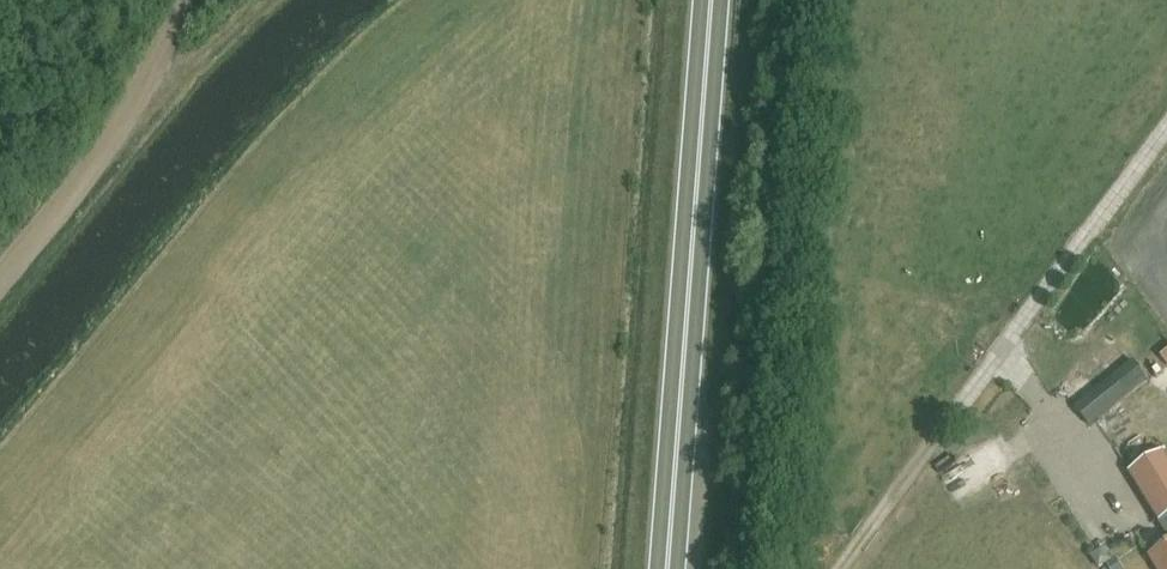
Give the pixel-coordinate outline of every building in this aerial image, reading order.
[(1109,379),(1074,406),(1089,425),(1124,398),(1109,379)] [(1149,555),(1157,568),(1166,568),(1166,544),(1149,555)]
